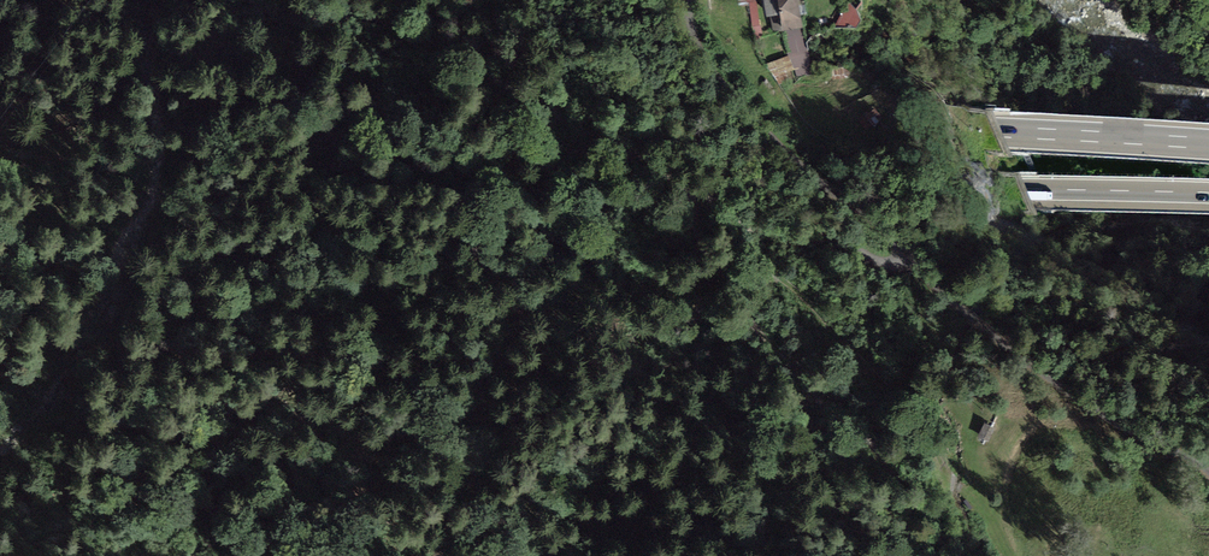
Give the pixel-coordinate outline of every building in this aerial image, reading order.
[(767,17),(771,16),(774,33),(803,27),(801,15),(806,14),(804,0),(764,0),(767,17)] [(858,0),(849,0),(835,28),(856,28),(861,21),(856,9),(861,2),(858,0)] [(759,25),(756,2),(749,3),(753,34),(761,33),(760,25),(759,25)] [(788,55),(765,64),(771,78),(776,76),(779,84),(789,81),(786,72),(794,69),(788,55)] [(994,428),(984,423),(978,436),(987,440),(994,428)]
